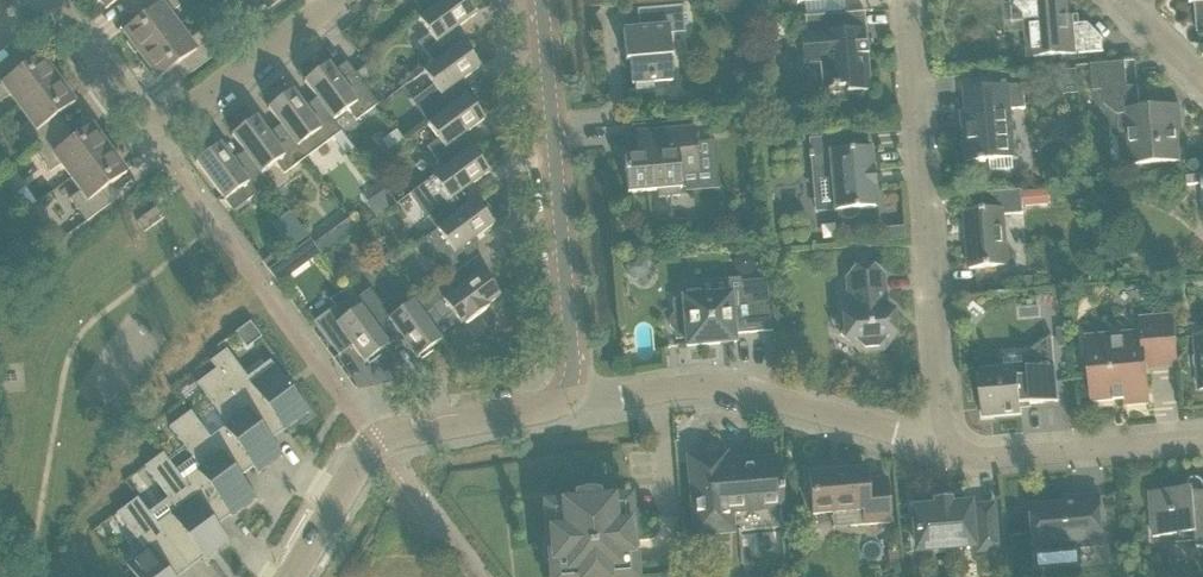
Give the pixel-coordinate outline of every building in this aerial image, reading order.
[(97,3),(99,1),(106,9),(118,0),(95,0),(97,3)] [(123,32),(129,40),(126,42),(134,53),(137,51),(140,56),(178,27),(169,14),(179,6),(175,0),(142,0),(139,2),(148,13),(140,19),(123,32)] [(268,10),(281,0),(261,0),(268,10)] [(424,15),(445,0),(413,0),(424,15)] [(434,64),(459,45),(450,33),(475,15),(473,12),(476,10),(468,0),(465,0),(464,0),(445,0),(424,15),(418,20),(429,34),(418,42),(434,64)] [(753,0),(751,13),(765,16),(767,3),(753,0)] [(1012,4),(1013,22),(1026,21),(1031,21),(1034,57),(1077,54),(1103,51),(1102,37),(1088,22),(1074,24),(1069,24),(1066,0),(1011,0),(1012,4)] [(1191,3),(1195,2),(1197,32),(1202,32),(1202,0),(1190,0),(1191,3)] [(682,5),(637,9),(638,28),(668,25),(668,26),(684,24),(682,5)] [(806,35),(801,35),(803,64),(820,63),(822,89),(819,93),(820,93),(820,94),(821,94),(822,95),(822,96),(823,96),(824,97),(825,97),(826,98),(827,99),(828,99),(829,100),(830,100),(831,100),(832,101),(833,101),(834,101),(835,102),(836,102),(837,102),(838,102),(839,103),(840,103),(841,103),(842,103),(843,103),(844,103),(845,103),(846,103),(847,102),(846,92),(871,90),(867,42),(862,42),(861,30),(866,30),(866,28),(861,29),(860,12),(864,12),(872,11),(872,10),(848,12),(845,12),(806,15),(803,16),(803,17),(805,17),(806,35)] [(638,28),(623,29),(624,46),(628,46),(630,60),(632,84),(635,84),(636,90),(653,88),(653,82),(672,80),(670,57),(671,57),(668,26),(668,25),(638,28)] [(178,27),(140,56),(143,60),(141,62),(149,73),(151,71),(158,79),(175,67),(183,61),(192,73),(216,55),(202,36),(199,33),(188,40),(178,27)] [(411,103),(427,125),(464,98),(455,85),(479,67),(478,65),(480,63),(472,51),(469,53),(462,43),(459,45),(434,64),(423,72),(433,87),(411,103)] [(19,107),(60,77),(48,62),(46,64),(40,55),(0,85),(0,101),(9,94),(19,107)] [(1128,132),(1131,166),(1180,161),(1178,133),(1182,133),(1180,104),(1140,107),(1138,86),(1128,86),(1126,61),(1091,64),(1093,91),(1104,90),(1105,103),(1116,111),(1118,133),(1128,132)] [(313,74),(304,81),(320,102),(326,110),(333,120),(347,109),(356,120),(378,104),(364,87),(355,74),(353,72),(346,62),(340,67),(347,76),(341,81),(328,64),(325,65),(323,63),(311,71),(313,74)] [(367,65),(355,74),(364,87),(376,78),(367,65)] [(1077,90),(1077,68),(1039,69),(1040,91),(1077,90)] [(29,121),(18,129),(34,150),(58,133),(49,121),(57,115),(75,103),(68,94),(71,92),(60,77),(19,107),(29,121)] [(967,125),(962,125),(965,161),(990,159),(991,171),(1013,169),(1012,157),(1015,157),(1011,109),(1025,108),(1023,84),(988,87),(964,89),(967,125)] [(277,101),(268,108),(290,137),(305,158),(332,138),(341,131),(333,120),(326,110),(313,120),(307,111),(292,90),(289,92),(287,89),(275,98),(277,101)] [(427,147),(443,169),(468,151),(459,138),(484,120),(482,117),(485,115),(476,103),(473,105),(466,96),(464,98),(427,125),(438,139),(427,147)] [(241,128),(232,135),(247,156),(253,164),(261,173),(275,163),(283,174),(305,158),(290,137),(277,146),(271,138),(256,117),(253,119),(251,116),(239,125),(241,128)] [(58,133),(34,150),(50,172),(61,164),(70,177),(111,147),(100,132),(98,134),(91,126),(74,138),(66,144),(58,133)] [(625,167),(624,167),(624,173),(626,173),(627,193),(658,190),(659,197),(680,195),(679,188),(681,188),(680,173),(699,172),(695,127),(677,128),(654,130),(636,132),(638,155),(624,156),(625,167)] [(395,131),(383,139),(391,150),(403,141),(395,131)] [(341,132),(332,138),(345,154),(353,148),(341,132)] [(831,174),(834,209),(834,211),(837,211),(838,215),(839,217),(841,218),(844,219),(846,219),(849,219),(851,219),(854,218),(856,216),(859,214),(859,213),(859,209),(875,208),(873,188),(875,188),(873,168),(872,168),(870,148),(857,149),(856,137),(810,140),(813,175),(831,174)] [(205,154),(196,161),(225,200),(239,190),(247,201),(266,186),(269,184),(261,173),(253,164),(241,173),(235,165),(219,144),(217,146),(215,143),(203,152),(205,154)] [(80,191),(70,199),(86,221),(99,212),(110,204),(101,191),(109,185),(126,173),(120,164),(123,162),(111,147),(70,177),(80,191)] [(432,177),(410,194),(437,230),(444,224),(473,203),(464,190),(488,172),(487,170),(489,168),(481,156),(478,158),(471,149),(468,151),(443,169),(432,177)] [(1200,174),(1186,175),(1187,185),(1201,183),(1200,174)] [(965,211),(970,269),(1008,266),(1003,215),(1024,213),(1022,189),(982,193),(984,209),(965,211)] [(1025,191),(1027,206),(1050,204),(1049,189),(1025,191)] [(436,230),(425,238),(436,252),(452,274),(455,272),(478,256),(468,243),(493,225),(491,222),(494,220),(485,208),(482,210),(476,201),(473,203),(444,224),(436,230)] [(136,222),(144,232),(164,218),(156,207),(136,222)] [(296,244),(307,236),(294,218),(283,226),(296,244)] [(902,227),(886,228),(887,241),(903,240),(902,227)] [(327,239),(316,248),(324,259),(336,251),(327,239)] [(308,240),(301,246),(310,259),(318,253),(308,240)] [(276,264),(268,270),(278,283),(285,277),(276,264)] [(849,310),(839,322),(840,334),(861,352),(881,350),(895,334),(893,313),(881,303),(881,295),(884,292),(883,277),(871,267),(857,269),(847,280),(848,295),(856,301),(849,310)] [(447,278),(414,302),(424,315),(432,309),(441,322),(452,314),(460,325),(464,322),(465,324),(489,307),(487,305),(499,296),(492,286),(495,284),(486,272),(483,274),(482,272),(464,285),(456,291),(447,278)] [(1036,278),(1019,280),(1020,290),(1037,288),(1036,278)] [(671,316),(669,320),(669,325),(672,329),(675,332),(676,339),(685,338),(686,346),(720,344),(735,342),(735,334),(747,333),(773,331),(771,307),(770,299),(769,279),(730,282),(731,293),(700,296),(700,291),(686,292),(686,297),(682,297),(682,299),(673,300),(674,313),(671,316)] [(337,306),(315,322),(335,349),(347,340),(352,346),(365,363),(367,361),(369,364),(381,355),(379,352),(388,345),(386,342),(362,310),(359,306),(355,300),(347,290),(333,301),(337,306)] [(368,291),(355,300),(359,306),(362,310),(386,342),(398,333),(417,358),(419,356),(421,359),(433,350),(431,348),(441,341),(426,321),(412,301),(397,312),(389,301),(380,308),(375,301),(375,300),(368,291)] [(1108,345),(1088,347),(1091,378),(1092,401),(1126,399),(1127,405),(1149,403),(1146,369),(1177,366),(1178,366),(1176,342),(1174,315),(1140,318),(1141,332),(1107,335),(1108,345)] [(1193,357),(1194,366),(1198,369),(1200,389),(1202,389),(1202,335),(1195,336),(1197,355),(1193,357)] [(979,370),(983,417),(1022,414),(1021,405),(1058,401),(1052,336),(1026,353),(1027,368),(1018,369),(1018,367),(979,370)] [(210,360),(210,361),(215,369),(220,376),(239,400),(264,434),(265,435),(266,434),(278,425),(279,424),(283,429),(284,430),(308,412),(284,380),(274,366),(251,383),(226,349),(210,360)] [(196,383),(209,401),(226,425),(209,437),(238,476),(239,477),(252,468),(253,467),(256,471),(257,473),(269,465),(280,456),(282,456),(281,454),(278,451),(266,434),(265,435),(264,434),(239,400),(220,376),(215,369),(196,383)] [(170,426),(169,427),(196,463),(200,468),(183,481),(212,519),(213,521),(225,511),(226,511),(229,515),(230,517),(255,499),(239,477),(238,476),(209,437),(209,436),(190,411),(170,426)] [(161,454),(144,467),(167,499),(174,508),(175,510),(156,524),(185,562),(186,564),(199,554),(203,558),(204,560),(228,542),(212,521),(213,521),(212,519),(183,481),(182,480),(162,453),(161,454)] [(709,455),(688,457),(690,481),(695,535),(719,533),(783,527),(782,508),(780,491),(783,491),(782,486),(780,486),(777,458),(747,459),(726,460),(709,460),(709,455)] [(830,467),(803,469),(805,495),(810,494),(812,515),(832,513),(850,512),(851,526),(890,523),(888,502),(886,478),(866,480),(865,469),(830,472),(830,467)] [(1150,492),(1152,516),(1154,537),(1196,534),(1197,548),(1202,548),(1202,481),(1202,480),(1202,479),(1201,479),(1200,479),(1200,478),(1199,478),(1198,478),(1197,477),(1195,477),(1193,478),(1192,478),(1191,479),(1190,480),(1189,481),(1188,482),(1188,483),(1188,484),(1188,485),(1188,486),(1188,489),(1150,492)] [(144,509),(161,497),(151,483),(134,495),(144,509)] [(553,576),(634,576),(628,500),(595,503),(594,495),(586,494),(579,496),(579,504),(547,507),(553,576)] [(1081,501),(1046,504),(1031,506),(1035,552),(1104,546),(1100,495),(1081,497),(1081,501)] [(115,512),(142,549),(123,563),(134,576),(172,576),(170,574),(184,563),(155,523),(135,497),(115,512)] [(934,508),(934,509),(934,510),(935,511),(935,512),(936,513),(933,515),(914,516),(917,550),(977,545),(978,552),(997,550),(993,504),(974,506),(974,510),(969,510),(969,505),(953,506),(953,504),(952,502),(951,501),(950,499),(948,498),(945,502),(944,501),(942,500),(940,500),(938,501),(937,501),(935,503),(935,504),(934,505),(934,507),(934,508)]
